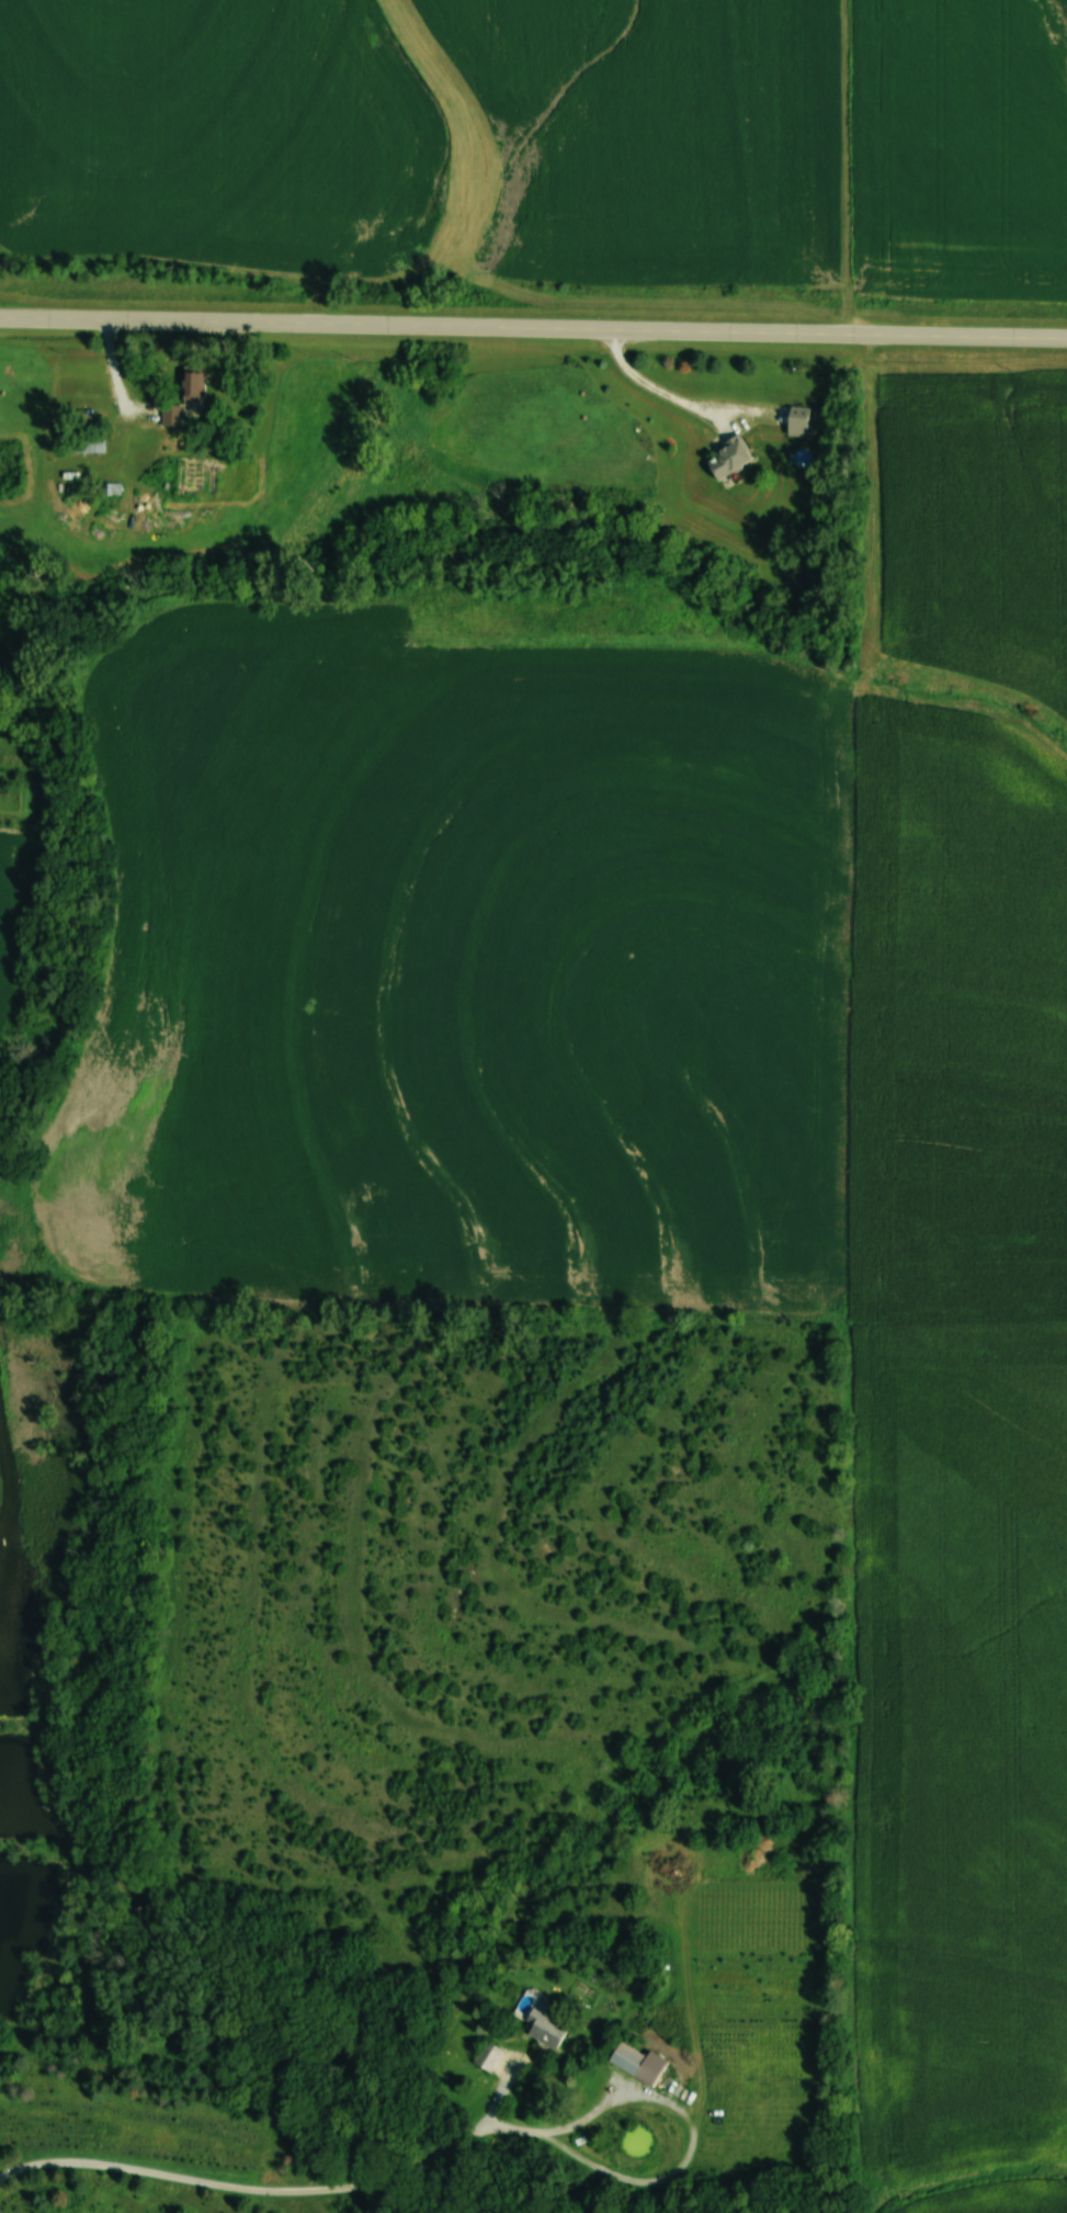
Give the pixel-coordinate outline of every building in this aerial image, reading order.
[(203,401),(203,370),(181,370),(181,401),(203,401)] [(162,426),(183,426),(183,404),(162,404),(162,426)] [(809,408),(789,406),(786,435),(805,437),(809,408)] [(716,479),(751,459),(739,436),(703,456),(716,479)] [(805,580),(821,585),(823,575),(808,570),(805,580)] [(555,2051),(568,2028),(534,2008),(521,2031),(555,2051)] [(472,2063),(490,2073),(503,2052),(485,2041),(472,2063)] [(666,2061),(648,2050),(645,2056),(619,2041),(607,2062),(652,2087),(666,2061)]
